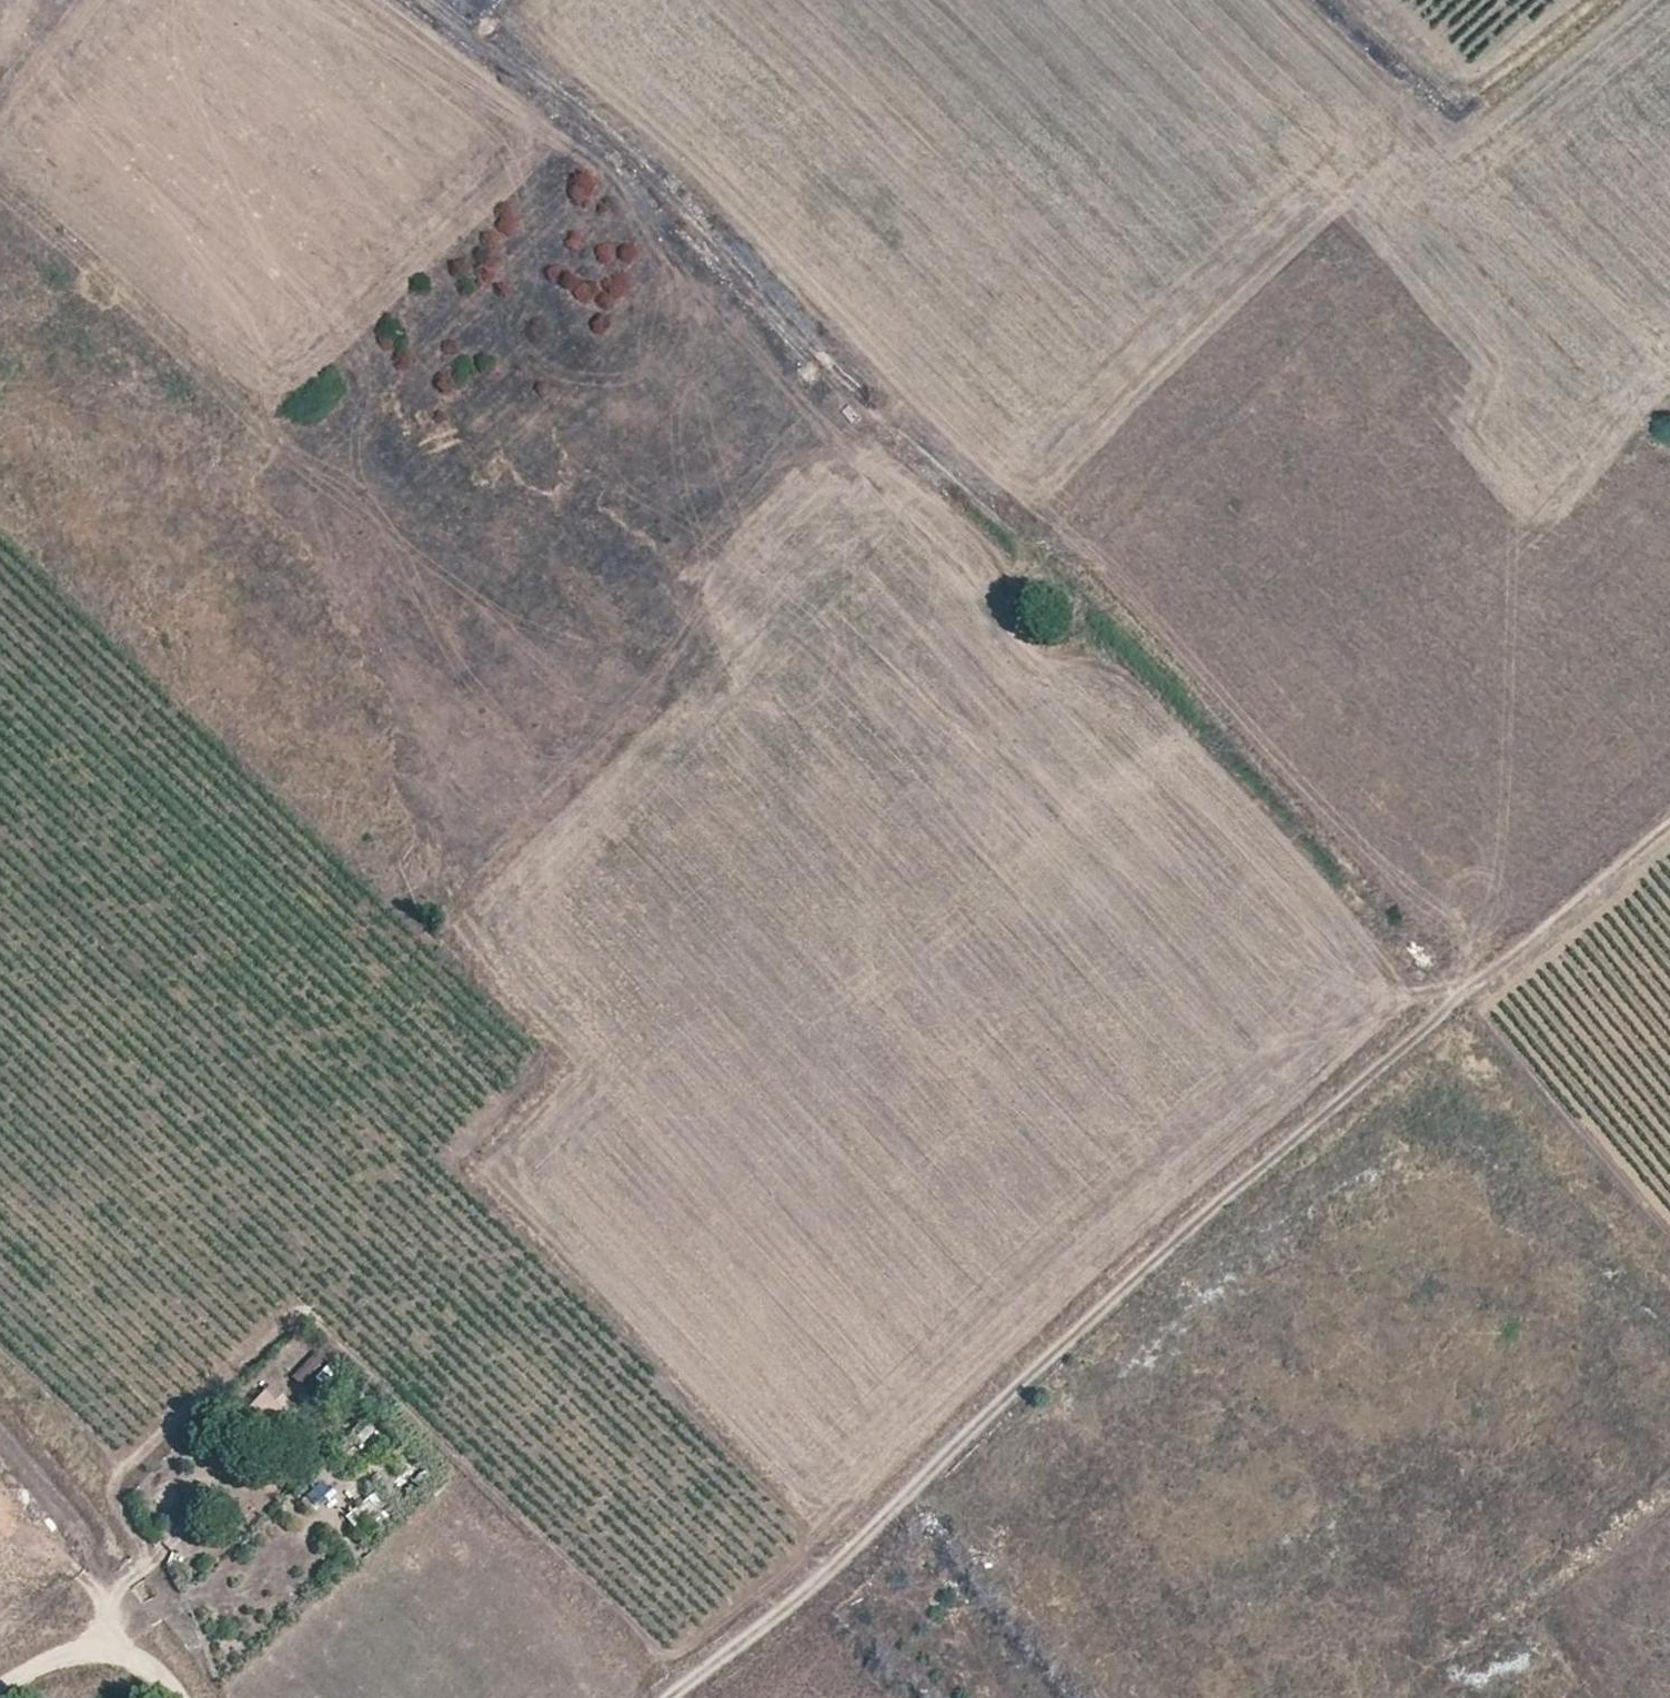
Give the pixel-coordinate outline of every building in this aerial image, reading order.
[(265,1437),(295,1407),(273,1385),(243,1415),(265,1437)] [(373,1494),(344,1517),(359,1535),(388,1512),(373,1494)]
